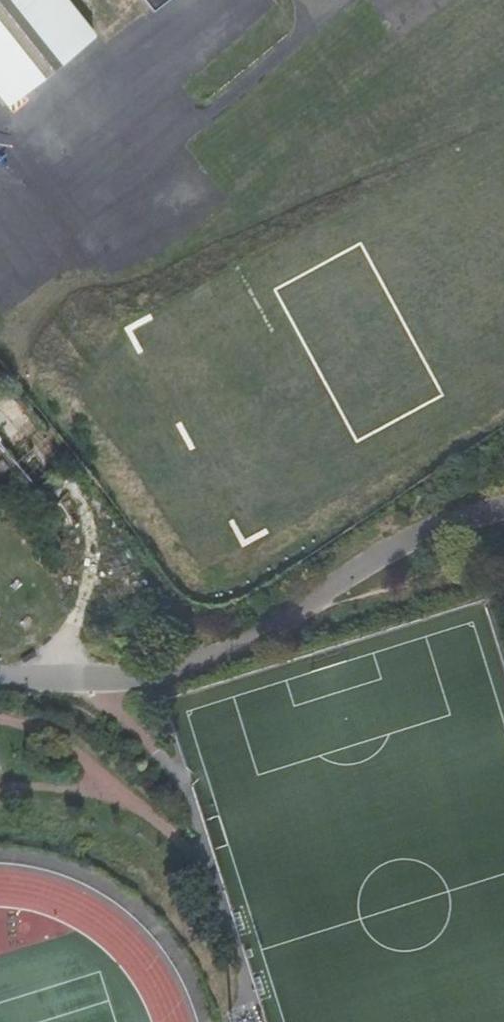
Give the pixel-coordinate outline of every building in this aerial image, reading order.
[(10,105),(96,35),(68,0),(0,0),(0,93),(10,105)] [(153,12),(169,0),(144,0),(153,12)] [(0,444),(0,487),(21,470),(0,444)]
